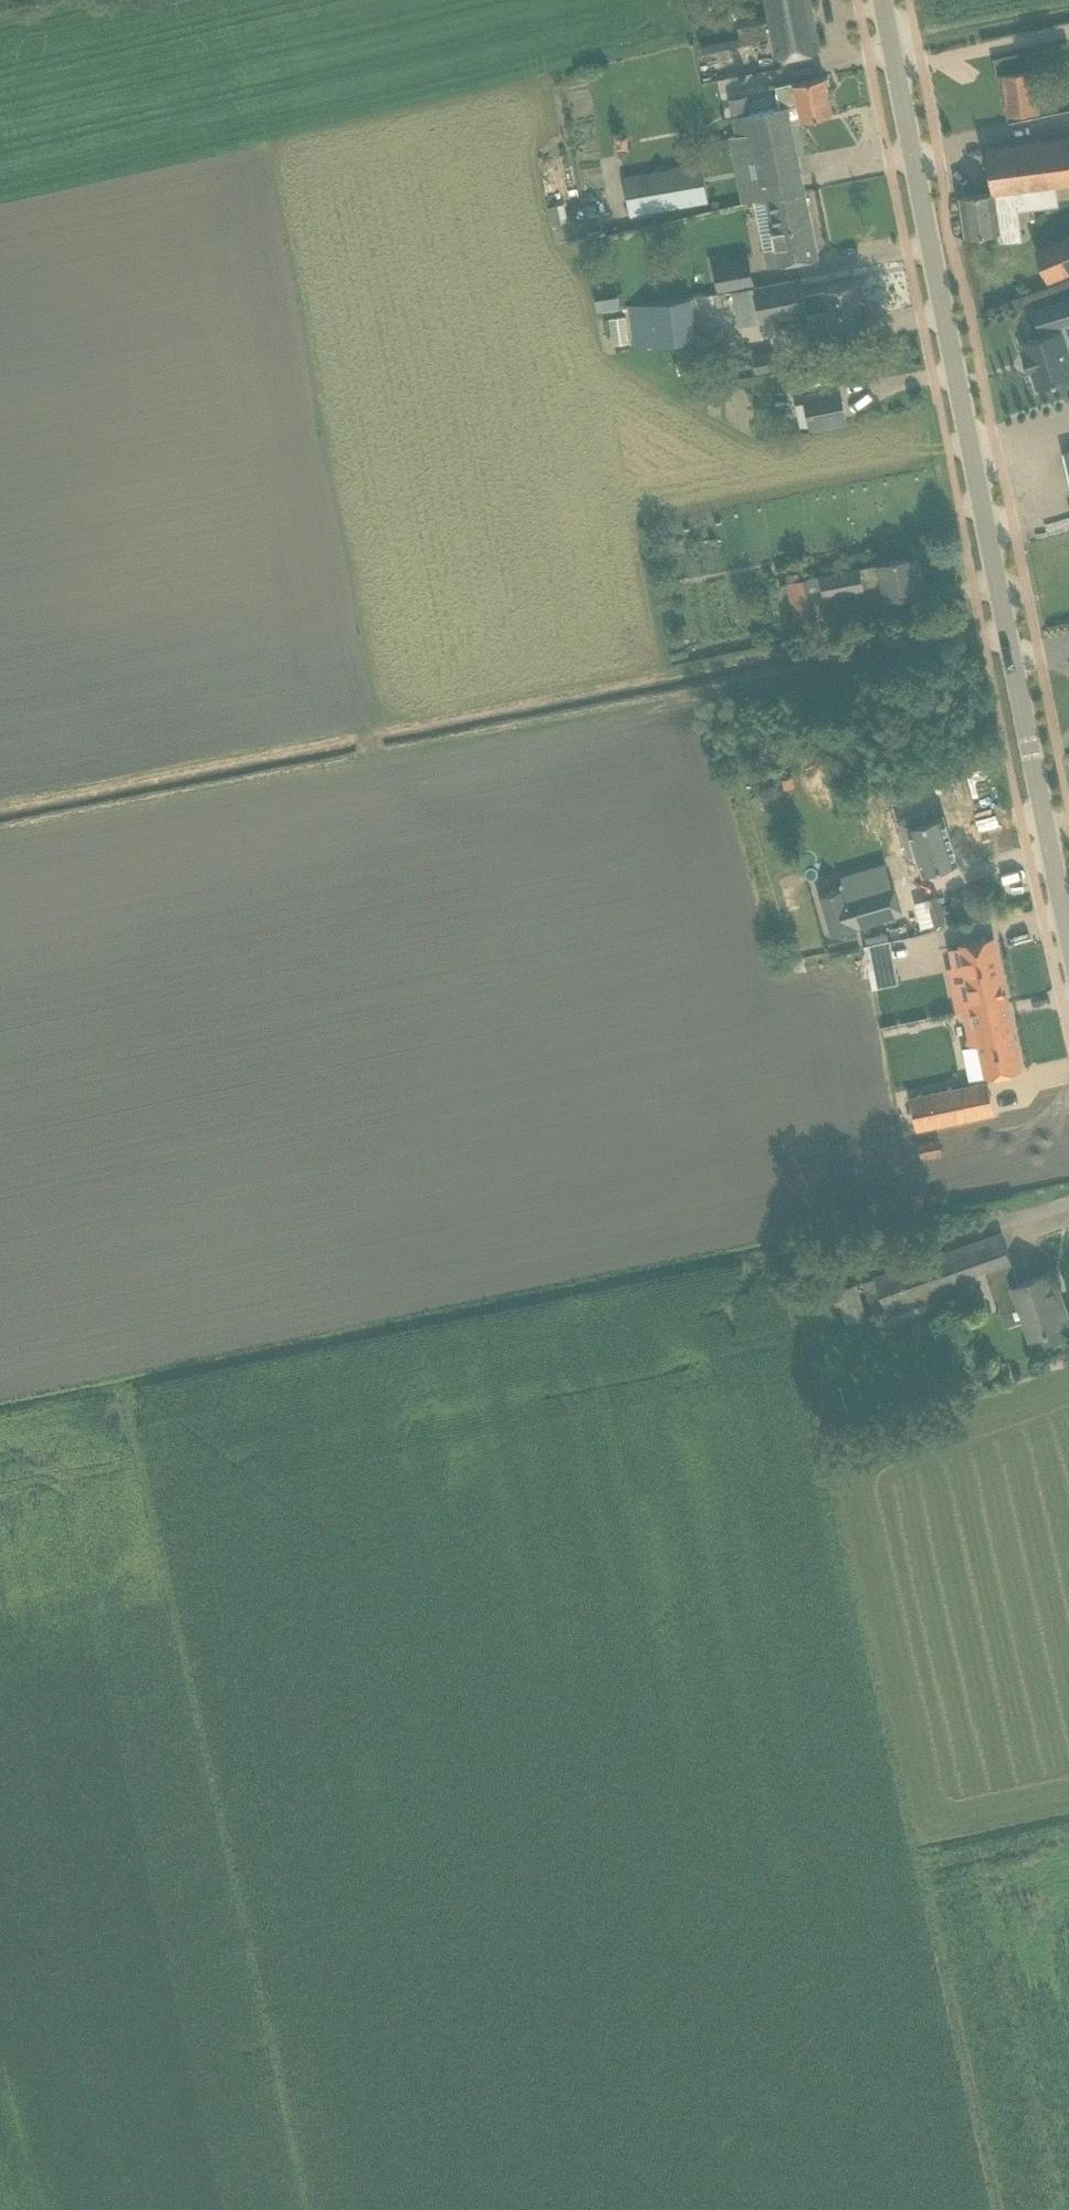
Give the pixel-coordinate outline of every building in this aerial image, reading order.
[(779,56),(818,48),(809,0),(768,0),(779,56)] [(1002,75),(1007,117),(1039,113),(1033,71),(1002,75)] [(825,76),(778,86),(782,109),(788,108),(791,121),(832,113),(825,76)] [(759,177),(764,199),(805,191),(788,108),(782,109),(736,119),(739,135),(734,136),(740,166),(750,164),(753,178),(759,177)] [(626,133),(614,133),(614,148),(626,148),(626,133)] [(960,196),(966,235),(988,232),(997,231),(998,242),(1021,239),(1017,210),(1015,192),(1055,186),(1068,184),(1068,136),(986,147),(992,191),(960,196)] [(701,164),(623,177),(630,215),(707,202),(701,164)] [(769,268),(818,258),(805,191),(764,199),(770,229),(754,233),(758,252),(766,250),(769,268)] [(1038,249),(1051,283),(1068,276),(1068,237),(1038,249)] [(741,270),(716,274),(719,291),(744,286),(741,270)] [(866,313),(864,301),(859,299),(856,282),(804,293),(801,278),(779,283),(754,288),(761,323),(807,314),(809,329),(842,322),(863,318),(863,316),(866,313)] [(698,338),(694,316),(692,298),(629,306),(629,307),(635,347),(698,338)] [(1068,377),(1068,355),(1060,325),(1068,322),(1068,299),(1033,310),(1040,331),(1041,330),(1042,335),(1023,341),(1027,353),(1022,354),(1028,371),(1031,369),(1037,387),(1041,385),(1042,388),(1047,387),(1051,386),(1054,384),(1054,381),(1068,377)] [(606,308),(610,344),(628,342),(624,306),(606,308)] [(773,350),(753,354),(756,371),(776,368),(773,350)] [(750,355),(735,357),(738,372),(753,369),(750,355)] [(825,369),(809,373),(812,386),(828,382),(825,369)] [(803,395),(810,429),(846,421),(839,387),(803,395)] [(911,557),(822,575),(826,599),(867,590),(866,585),(884,582),(887,598),(918,592),(911,557)] [(787,583),(798,635),(821,630),(810,578),(787,583)] [(685,624),(675,626),(678,639),(688,636),(685,624)] [(966,795),(988,790),(983,769),(962,774),(966,795)] [(925,814),(900,822),(910,857),(918,854),(924,874),(958,864),(944,817),(927,822),(925,814)] [(902,913),(892,882),(847,895),(845,888),(819,895),(832,936),(857,928),(857,927),(902,913)] [(938,895),(927,898),(933,923),(944,920),(938,895)] [(960,946),(950,948),(956,980),(966,978),(972,1008),(965,1010),(971,1037),(968,1038),(969,1046),(962,1048),(969,1079),(1020,1069),(993,936),(959,943),(960,946)] [(861,940),(864,984),(893,982),(890,938),(861,940)] [(946,1029),(905,1036),(914,1086),(933,1082),(930,1070),(953,1065),(946,1029)] [(917,1128),(971,1117),(965,1085),(910,1095),(917,1128)] [(904,1092),(894,1093),(895,1106),(905,1105),(904,1092)] [(863,1281),(873,1315),(887,1311),(890,1321),(974,1292),(970,1281),(987,1275),(998,1307),(995,1308),(996,1311),(999,1310),(999,1311),(1004,1326),(1025,1319),(1031,1336),(1068,1323),(1068,1322),(1051,1272),(1018,1283),(1000,1233),(979,1240),(875,1277),(863,1281)] [(836,1291),(847,1324),(868,1317),(858,1284),(836,1291)]
